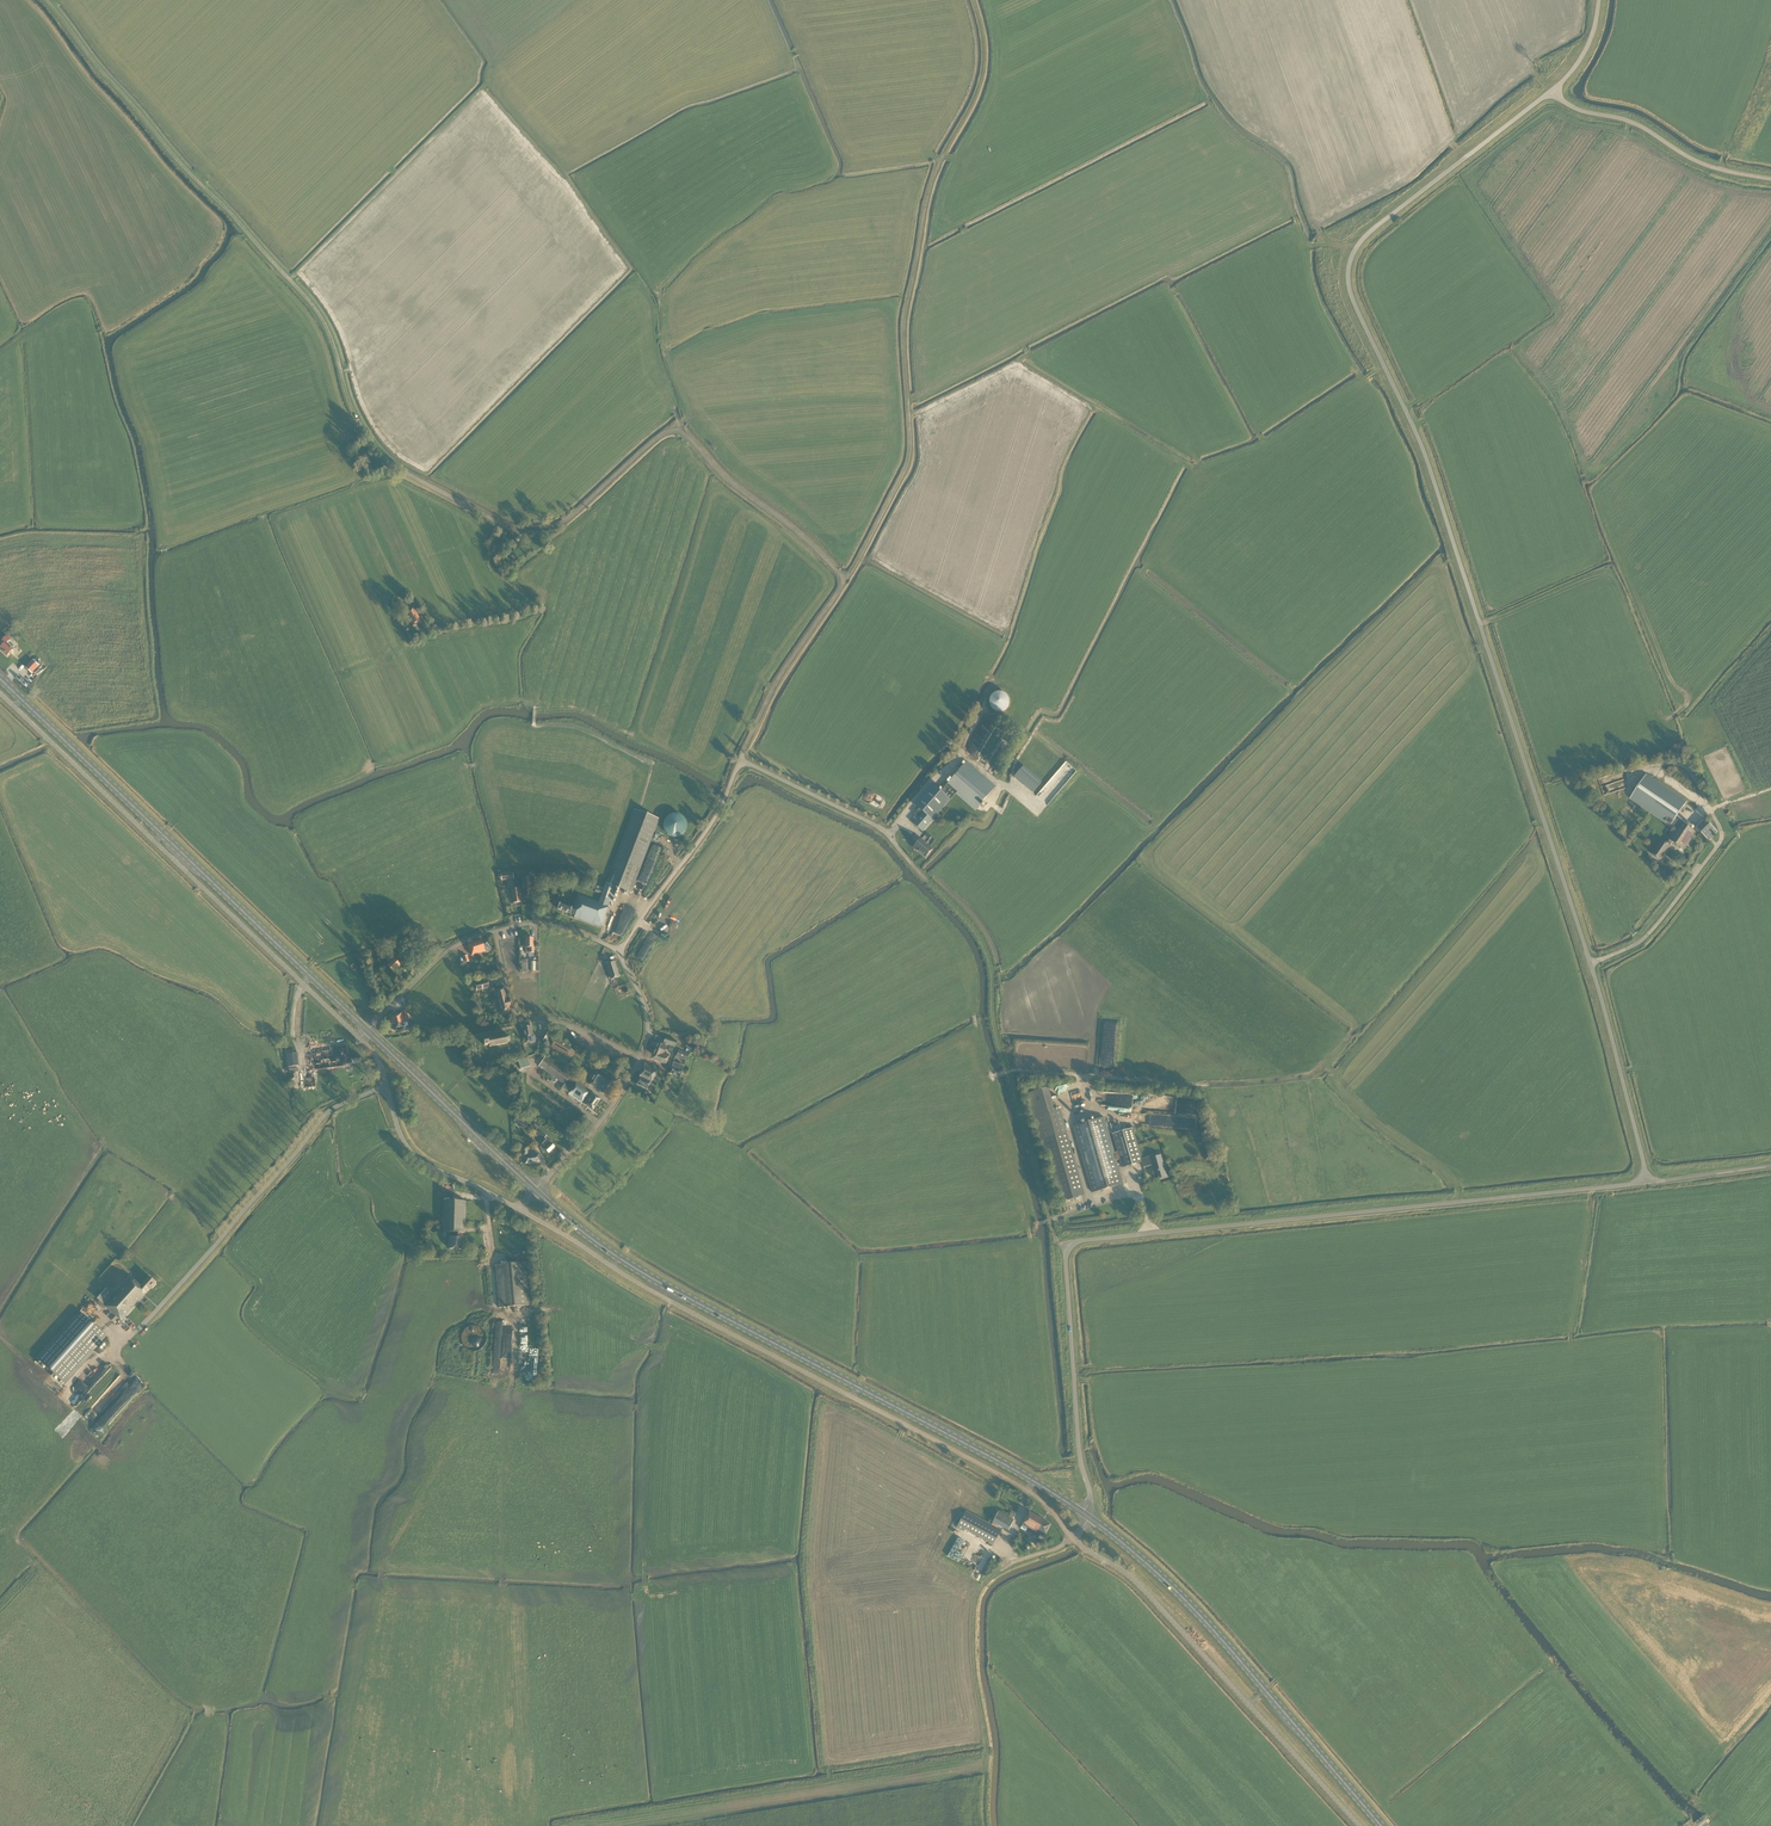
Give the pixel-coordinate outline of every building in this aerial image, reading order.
[(412,627),(420,623),(415,611),(413,611),(413,610),(408,612),(410,618),(409,619),(412,627)] [(10,640),(7,637),(0,643),(3,646),(0,649),(0,650),(7,656),(13,650),(7,644),(10,640)] [(25,668),(31,674),(38,666),(32,661),(25,668)] [(1000,712),(1002,712),(1004,711),(1005,710),(1007,709),(1008,708),(1009,706),(1009,705),(1009,703),(1009,701),(1009,700),(1009,698),(1008,697),(1007,696),(1006,695),(1005,694),(1003,693),(1002,693),(1000,692),(998,692),(997,693),(995,693),(994,694),(993,695),(992,696),(991,697),(990,698),(990,700),(989,702),(989,703),(990,705),(990,706),(991,708),(992,709),(993,710),(994,711),(996,711),(997,712),(999,712),(1000,712)] [(996,737),(998,734),(994,732),(991,737),(990,737),(985,746),(987,747),(989,743),(995,746),(999,739),(996,737)] [(953,792),(975,811),(995,787),(966,762),(941,792),(932,784),(914,805),(919,809),(914,815),(918,818),(913,824),(922,832),(946,805),(950,800),(948,798),(953,792)] [(1054,775),(1063,782),(1061,783),(1065,786),(1076,771),(1063,762),(1054,775)] [(1028,794),(1038,783),(1020,766),(1010,777),(1028,794)] [(1684,850),(1697,833),(1680,822),(1675,819),(1687,802),(1647,775),(1630,800),(1670,827),(1675,830),(1668,839),(1670,840),(1667,844),(1662,841),(1652,855),(1661,860),(1671,846),(1670,846),(1673,843),(1684,850)] [(1625,779),(1601,787),(1604,795),(1628,787),(1625,779)] [(607,884),(618,888),(631,893),(659,820),(635,810),(607,884)] [(686,829),(687,826),(686,822),(685,819),(683,817),(680,815),(676,814),(673,814),(670,815),(667,817),(665,819),(663,822),(663,826),(663,829),(665,832),(667,835),(670,837),(673,838),(676,838),(680,837),(683,835),(685,832),(686,829)] [(1712,838),(1699,825),(1696,828),(1709,841),(1712,838)] [(914,848),(915,850),(917,852),(918,851),(926,858),(933,850),(921,839),(914,848)] [(652,843),(652,873),(663,846),(652,842),(652,843)] [(526,878),(520,878),(522,898),(523,898),(524,899),(530,899),(529,892),(530,892),(530,888),(534,887),(533,874),(526,874),(526,878)] [(578,895),(574,906),(568,903),(561,901),(558,910),(574,916),(574,918),(600,928),(610,902),(612,903),(618,888),(607,884),(599,903),(578,895)] [(520,896),(519,887),(509,888),(510,895),(511,895),(512,904),(520,903),(519,896),(520,896)] [(622,939),(628,923),(618,919),(613,931),(610,930),(608,934),(622,939)] [(664,941),(667,937),(658,931),(656,935),(664,941)] [(482,941),(481,939),(468,944),(472,957),(485,953),(485,951),(491,949),(488,939),(482,941)] [(525,948),(529,948),(529,953),(534,953),(534,948),(533,948),(533,939),(525,939),(525,948)] [(406,959),(401,954),(394,960),(393,959),(389,963),(390,963),(387,966),(392,972),(400,966),(397,963),(400,960),(402,963),(406,959)] [(614,962),(606,965),(611,980),(619,977),(614,962)] [(474,991),(489,987),(487,980),(472,983),(474,991)] [(510,1006),(509,1002),(507,1003),(503,989),(495,991),(501,1015),(510,1013),(508,1007),(510,1006)] [(407,1023),(404,1023),(401,1013),(389,1016),(392,1026),(393,1026),(394,1031),(405,1028),(408,1026),(407,1023)] [(524,1044),(534,1043),(533,1036),(531,1037),(530,1027),(529,1027),(528,1021),(524,1022),(525,1027),(522,1028),(524,1044)] [(540,1041),(545,1044),(550,1035),(544,1032),(540,1041)] [(505,1035),(487,1039),(488,1040),(483,1041),(484,1046),(489,1045),(489,1047),(507,1044),(510,1041),(509,1037),(505,1035)] [(674,1047),(676,1042),(664,1037),(662,1043),(674,1047)] [(556,1039),(550,1047),(565,1057),(571,1048),(556,1039)] [(665,1065),(669,1055),(664,1053),(667,1045),(658,1042),(650,1059),(665,1065)] [(345,1062),(345,1065),(361,1063),(360,1056),(349,1058),(347,1048),(347,1049),(346,1043),(309,1048),(312,1071),(316,1070),(336,1068),(336,1063),(345,1062)] [(685,1060),(688,1054),(678,1050),(675,1057),(685,1060)] [(298,1066),(297,1053),(287,1054),(289,1067),(298,1066)] [(518,1060),(521,1070),(531,1067),(528,1057),(518,1060)] [(558,1075),(566,1082),(571,1075),(550,1059),(543,1069),(556,1078),(558,1075)] [(683,1067),(673,1063),(669,1074),(680,1077),(683,1067)] [(657,1072),(644,1065),(639,1076),(640,1077),(636,1085),(646,1090),(650,1082),(652,1083),(657,1072)] [(305,1089),(309,1088),(309,1087),(314,1087),(314,1088),(318,1087),(316,1070),(312,1071),(310,1071),(310,1073),(303,1073),(304,1077),(305,1079),(304,1079),(305,1089)] [(611,1081),(596,1072),(589,1085),(603,1093),(604,1093),(606,1088),(607,1088),(608,1086),(611,1081)] [(591,1093),(590,1093),(589,1092),(586,1090),(583,1088),(586,1084),(586,1083),(579,1078),(578,1079),(571,1075),(566,1082),(561,1089),(569,1094),(568,1095),(581,1104),(581,1103),(586,1106),(592,1111),(600,1099),(591,1093)] [(1115,1095),(1115,1107),(1128,1107),(1128,1095),(1115,1095)] [(1060,1110),(1034,1118),(1040,1141),(1041,1141),(1043,1150),(1046,1149),(1061,1202),(1085,1195),(1060,1110)] [(1156,1177),(1167,1174),(1165,1166),(1164,1166),(1161,1156),(1151,1159),(1150,1157),(1141,1159),(1133,1129),(1109,1136),(1104,1118),(1074,1127),(1092,1193),(1123,1184),(1116,1160),(1120,1159),(1122,1168),(1142,1162),(1144,1168),(1152,1165),(1156,1177)] [(521,1121),(518,1125),(524,1129),(527,1125),(521,1121)] [(536,1129),(533,1134),(543,1140),(546,1136),(536,1129)] [(548,1154),(554,1148),(547,1140),(540,1146),(548,1154)] [(525,1164),(539,1162),(539,1155),(530,1156),(529,1147),(521,1148),(522,1157),(524,1157),(525,1164)] [(447,1233),(447,1237),(449,1237),(449,1249),(461,1249),(461,1237),(460,1237),(460,1233),(464,1233),(464,1201),(442,1201),(442,1233),(447,1233)] [(498,1308),(528,1305),(525,1263),(494,1265),(498,1308)] [(155,1284),(154,1283),(155,1282),(148,1277),(140,1286),(130,1278),(113,1297),(112,1296),(113,1295),(105,1288),(96,1299),(103,1305),(104,1304),(106,1305),(105,1307),(121,1321),(144,1296),(143,1296),(151,1287),(152,1288),(155,1284)] [(78,1312),(36,1359),(65,1384),(107,1337),(78,1312)] [(503,1321),(495,1320),(495,1336),(502,1336),(503,1321)] [(464,1328),(464,1349),(484,1349),(484,1328),(464,1328)] [(101,1379),(95,1386),(100,1390),(94,1397),(98,1400),(112,1385),(107,1380),(105,1383),(101,1379)] [(121,1400),(128,1393),(125,1390),(118,1397),(121,1400)] [(1001,1530),(966,1511),(957,1528),(992,1547),(1001,1530)] [(998,1511),(993,1522),(1008,1530),(1014,1520),(998,1511)] [(1050,1525),(1044,1521),(1044,1520),(1029,1512),(1027,1516),(1026,1516),(1022,1524),(1036,1532),(1034,1535),(1039,1537),(1041,1533),(1044,1535),(1050,1525)]
